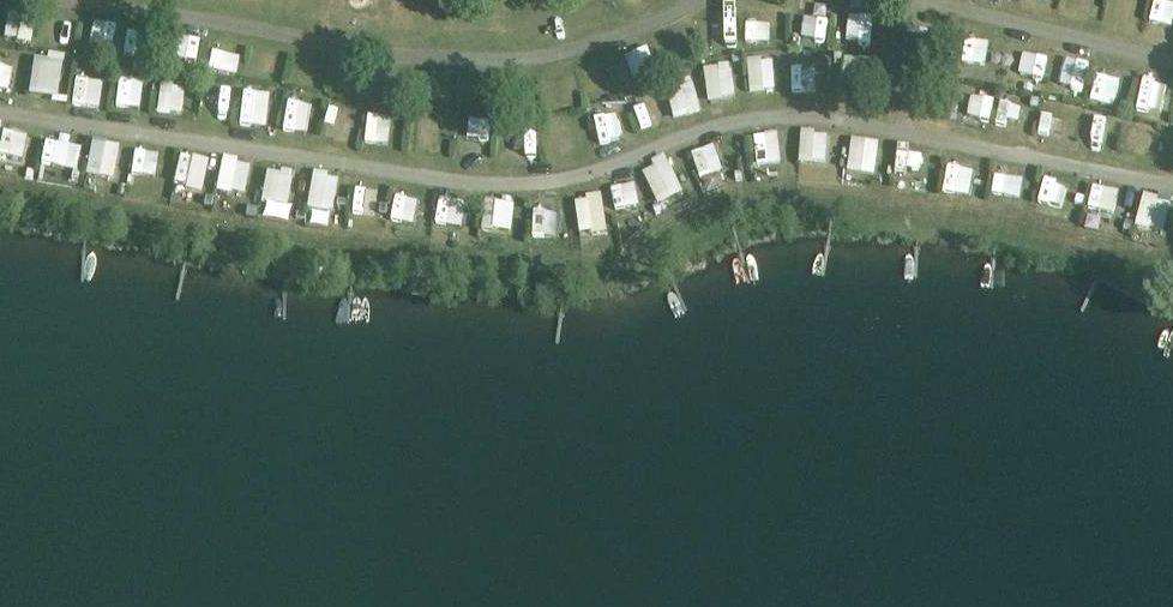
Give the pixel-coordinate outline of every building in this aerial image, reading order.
[(818,0),(803,0),(801,40),(832,41),(833,10),(817,10),(818,0)] [(1155,38),(1171,43),(1172,36),(1172,0),(1155,0),(1148,22),(1159,25),(1155,38)] [(851,10),(850,34),(877,35),(877,10),(851,10)] [(763,35),(775,36),(775,11),(764,11),(763,35)] [(34,41),(35,14),(7,13),(5,40),(34,41)] [(1112,31),(1130,35),(1134,21),(1116,16),(1112,31)] [(944,40),(893,33),(885,90),(936,97),(944,40)] [(123,57),(139,57),(140,35),(124,35),(123,57)] [(988,67),(991,37),(979,35),(978,44),(963,42),(961,63),(988,67)] [(748,57),(752,92),(778,89),(774,54),(748,57)] [(59,98),(65,60),(35,56),(30,94),(59,98)] [(872,82),(872,57),(848,56),(848,81),(872,82)] [(12,57),(0,58),(0,83),(13,82),(12,57)] [(1106,93),(1132,95),(1135,68),(1109,66),(1106,93)] [(714,97),(736,93),(732,69),(710,73),(714,97)] [(72,105),(99,108),(103,81),(76,78),(72,105)] [(120,106),(134,105),(132,83),(118,84),(120,106)] [(159,86),(159,113),(192,113),(193,87),(159,86)] [(698,86),(633,104),(640,128),(704,110),(698,86)] [(269,113),(284,112),(283,87),(242,88),(243,122),(269,121),(269,113)] [(310,130),(316,98),(291,93),(284,125),(310,130)] [(203,119),(233,120),(233,94),(204,94),(203,119)] [(1000,121),(1021,123),(1022,106),(1002,104),(1000,121)] [(391,146),(394,116),(371,114),(368,143),(391,146)] [(1080,145),(1117,152),(1123,123),(1085,115),(1080,145)] [(458,158),(484,159),(486,118),(459,118),(458,158)] [(780,129),(755,133),(761,166),(786,162),(780,129)] [(1,156),(27,159),(30,133),(4,130),(1,156)] [(804,162),(830,162),(831,131),(804,130),(804,162)] [(68,160),(68,136),(43,136),(42,180),(57,180),(58,160),(68,160)] [(880,175),(883,139),(855,137),(852,173),(880,175)] [(1172,162),(1172,138),(1170,138),(1164,160),(1172,162)] [(89,176),(117,179),(121,142),(92,139),(89,176)] [(502,140),(501,163),(522,163),(523,140),(502,140)] [(704,184),(729,175),(718,144),(693,154),(704,184)] [(163,153),(135,148),(130,178),(144,180),(141,198),(154,200),(163,153)] [(945,172),(933,172),(934,150),(900,149),(899,185),(945,186),(945,172)] [(206,192),(212,159),(182,153),(176,187),(206,192)] [(673,158),(646,166),(658,204),(685,196),(673,158)] [(952,158),(946,183),(971,190),(977,164),(952,158)] [(245,198),(250,166),(221,163),(217,194),(245,198)] [(271,167),(265,201),(275,203),(272,220),(288,223),(298,172),(271,167)] [(1020,199),(1022,169),(997,168),(995,197),(1020,199)] [(315,172),(311,209),(338,212),(342,175),(315,172)] [(1039,208),(1067,213),(1073,180),(1045,175),(1039,208)] [(641,179),(611,187),(622,225),(651,217),(641,179)] [(1096,184),(1086,227),(1114,233),(1124,190),(1096,184)] [(357,185),(355,212),(378,214),(380,186),(357,185)] [(451,235),(469,236),(471,192),(441,191),(439,227),(451,228),(451,235)] [(583,235),(611,231),(605,194),(577,198),(583,235)] [(1133,240),(1159,248),(1172,202),(1147,194),(1133,240)] [(535,236),(562,236),(562,198),(535,198),(535,236)] [(487,230),(516,231),(517,201),(488,200),(487,230)]
